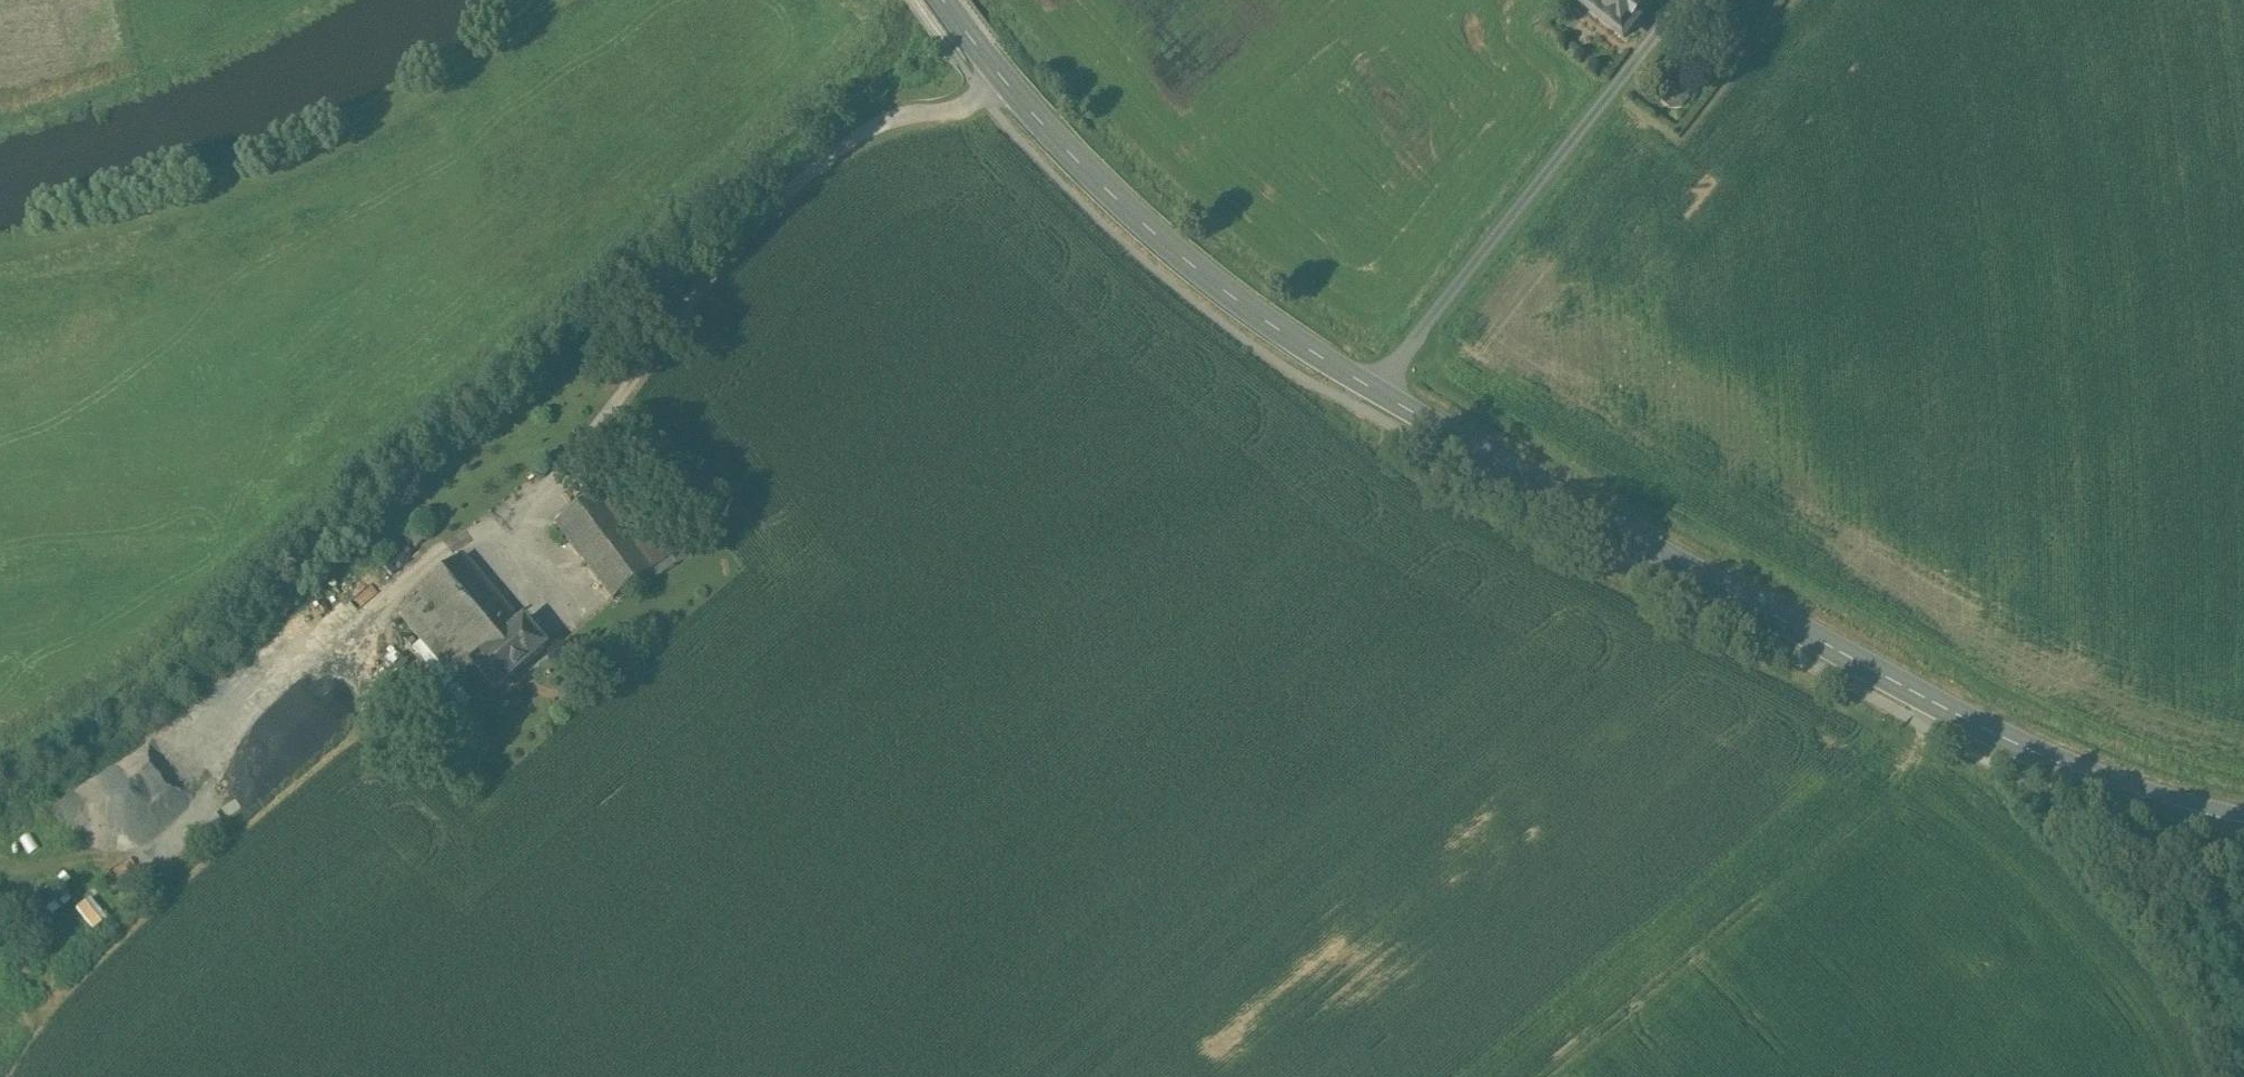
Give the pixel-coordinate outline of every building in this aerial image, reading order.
[(1655,0),(1599,0),(1590,11),(1625,38),(1655,0)] [(627,472),(594,496),(652,572),(684,547),(627,472)] [(652,572),(594,496),(556,525),(613,600),(652,572)] [(469,665),(519,623),(463,556),(398,615),(454,681),(471,667),(469,665)] [(519,623),(469,665),(471,667),(492,692),(545,648),(522,621),(519,623)] [(584,624),(576,622),(570,628),(572,636),(580,639),(586,633),(584,624)] [(80,908),(95,927),(103,921),(88,902),(80,908)]
